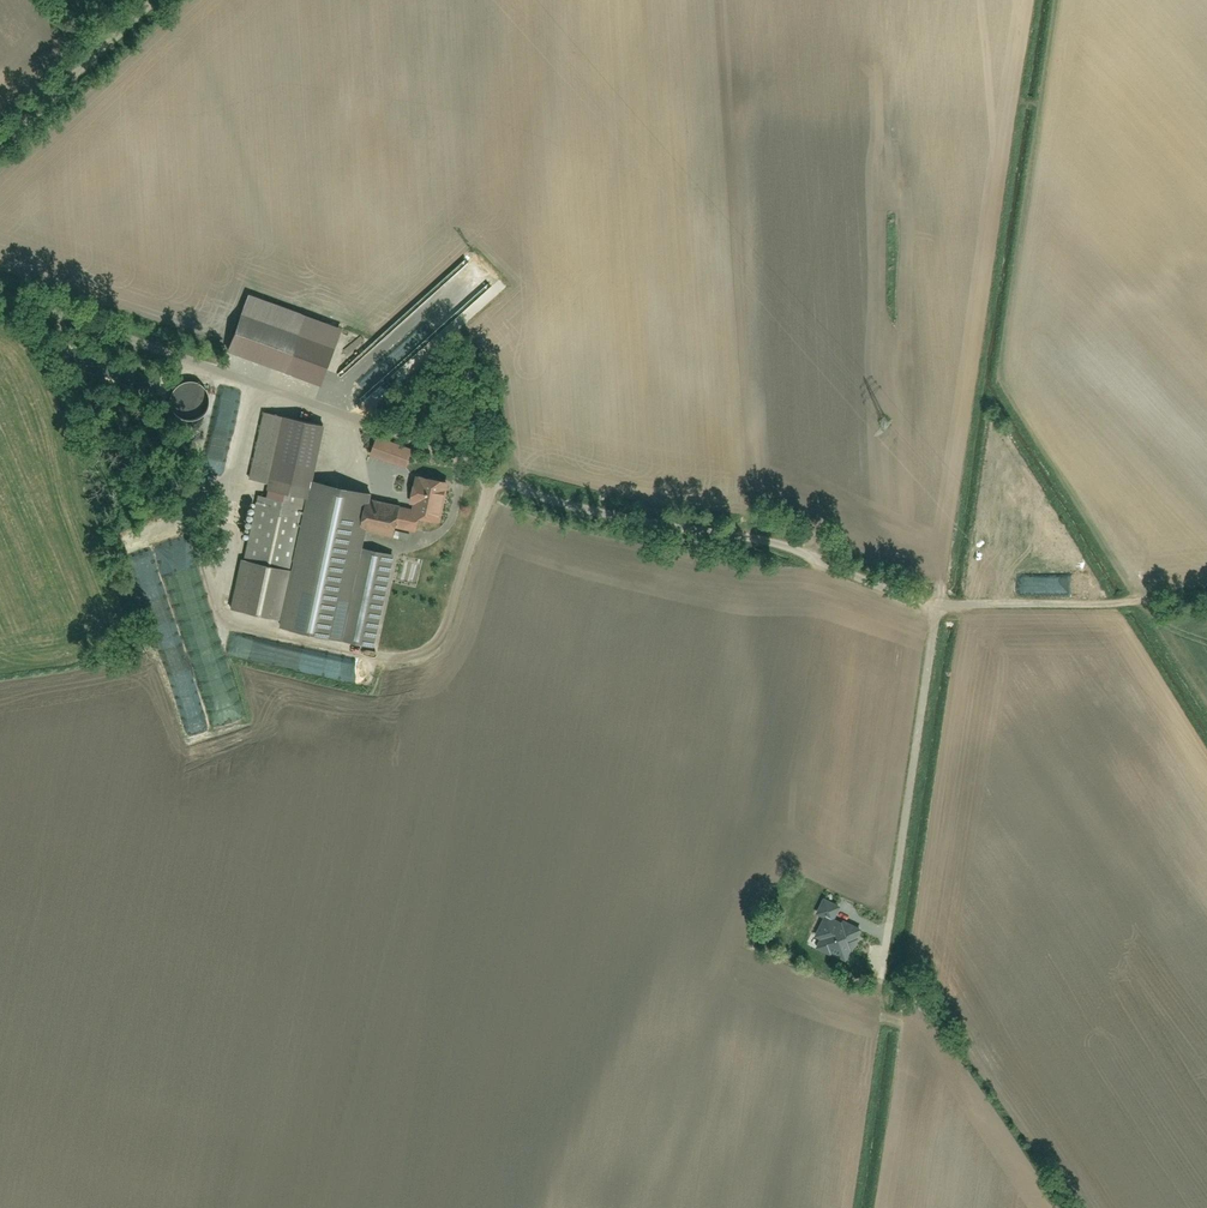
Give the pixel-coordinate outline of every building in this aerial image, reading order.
[(249,294),(242,313),(332,346),(340,327),(249,294)] [(242,313),(228,350),(318,384),(332,346),(242,313)] [(229,470),(245,394),(222,389),(206,465),(229,470)] [(229,607),(276,617),(307,480),(320,425),(264,412),(249,478),(267,482),(264,495),(255,493),(229,607)] [(412,449),(378,437),(371,455),(406,467),(412,449)] [(414,530),(417,517),(437,522),(447,481),(414,473),(408,502),(412,503),(411,508),(399,505),(394,525),(414,530)] [(275,624),(340,639),(361,547),(365,530),(392,536),(394,525),(399,505),(367,498),(368,494),(307,480),(276,617),(275,624)] [(393,554),(361,547),(340,639),(372,646),(393,554)] [(198,560),(163,569),(173,603),(175,602),(196,677),(219,671),(217,663),(226,661),(198,560)] [(235,636),(231,653),(291,666),(295,649),(235,636)] [(843,924),(826,916),(817,935),(822,938),(818,946),(846,959),(861,929),(845,921),(843,924)]
